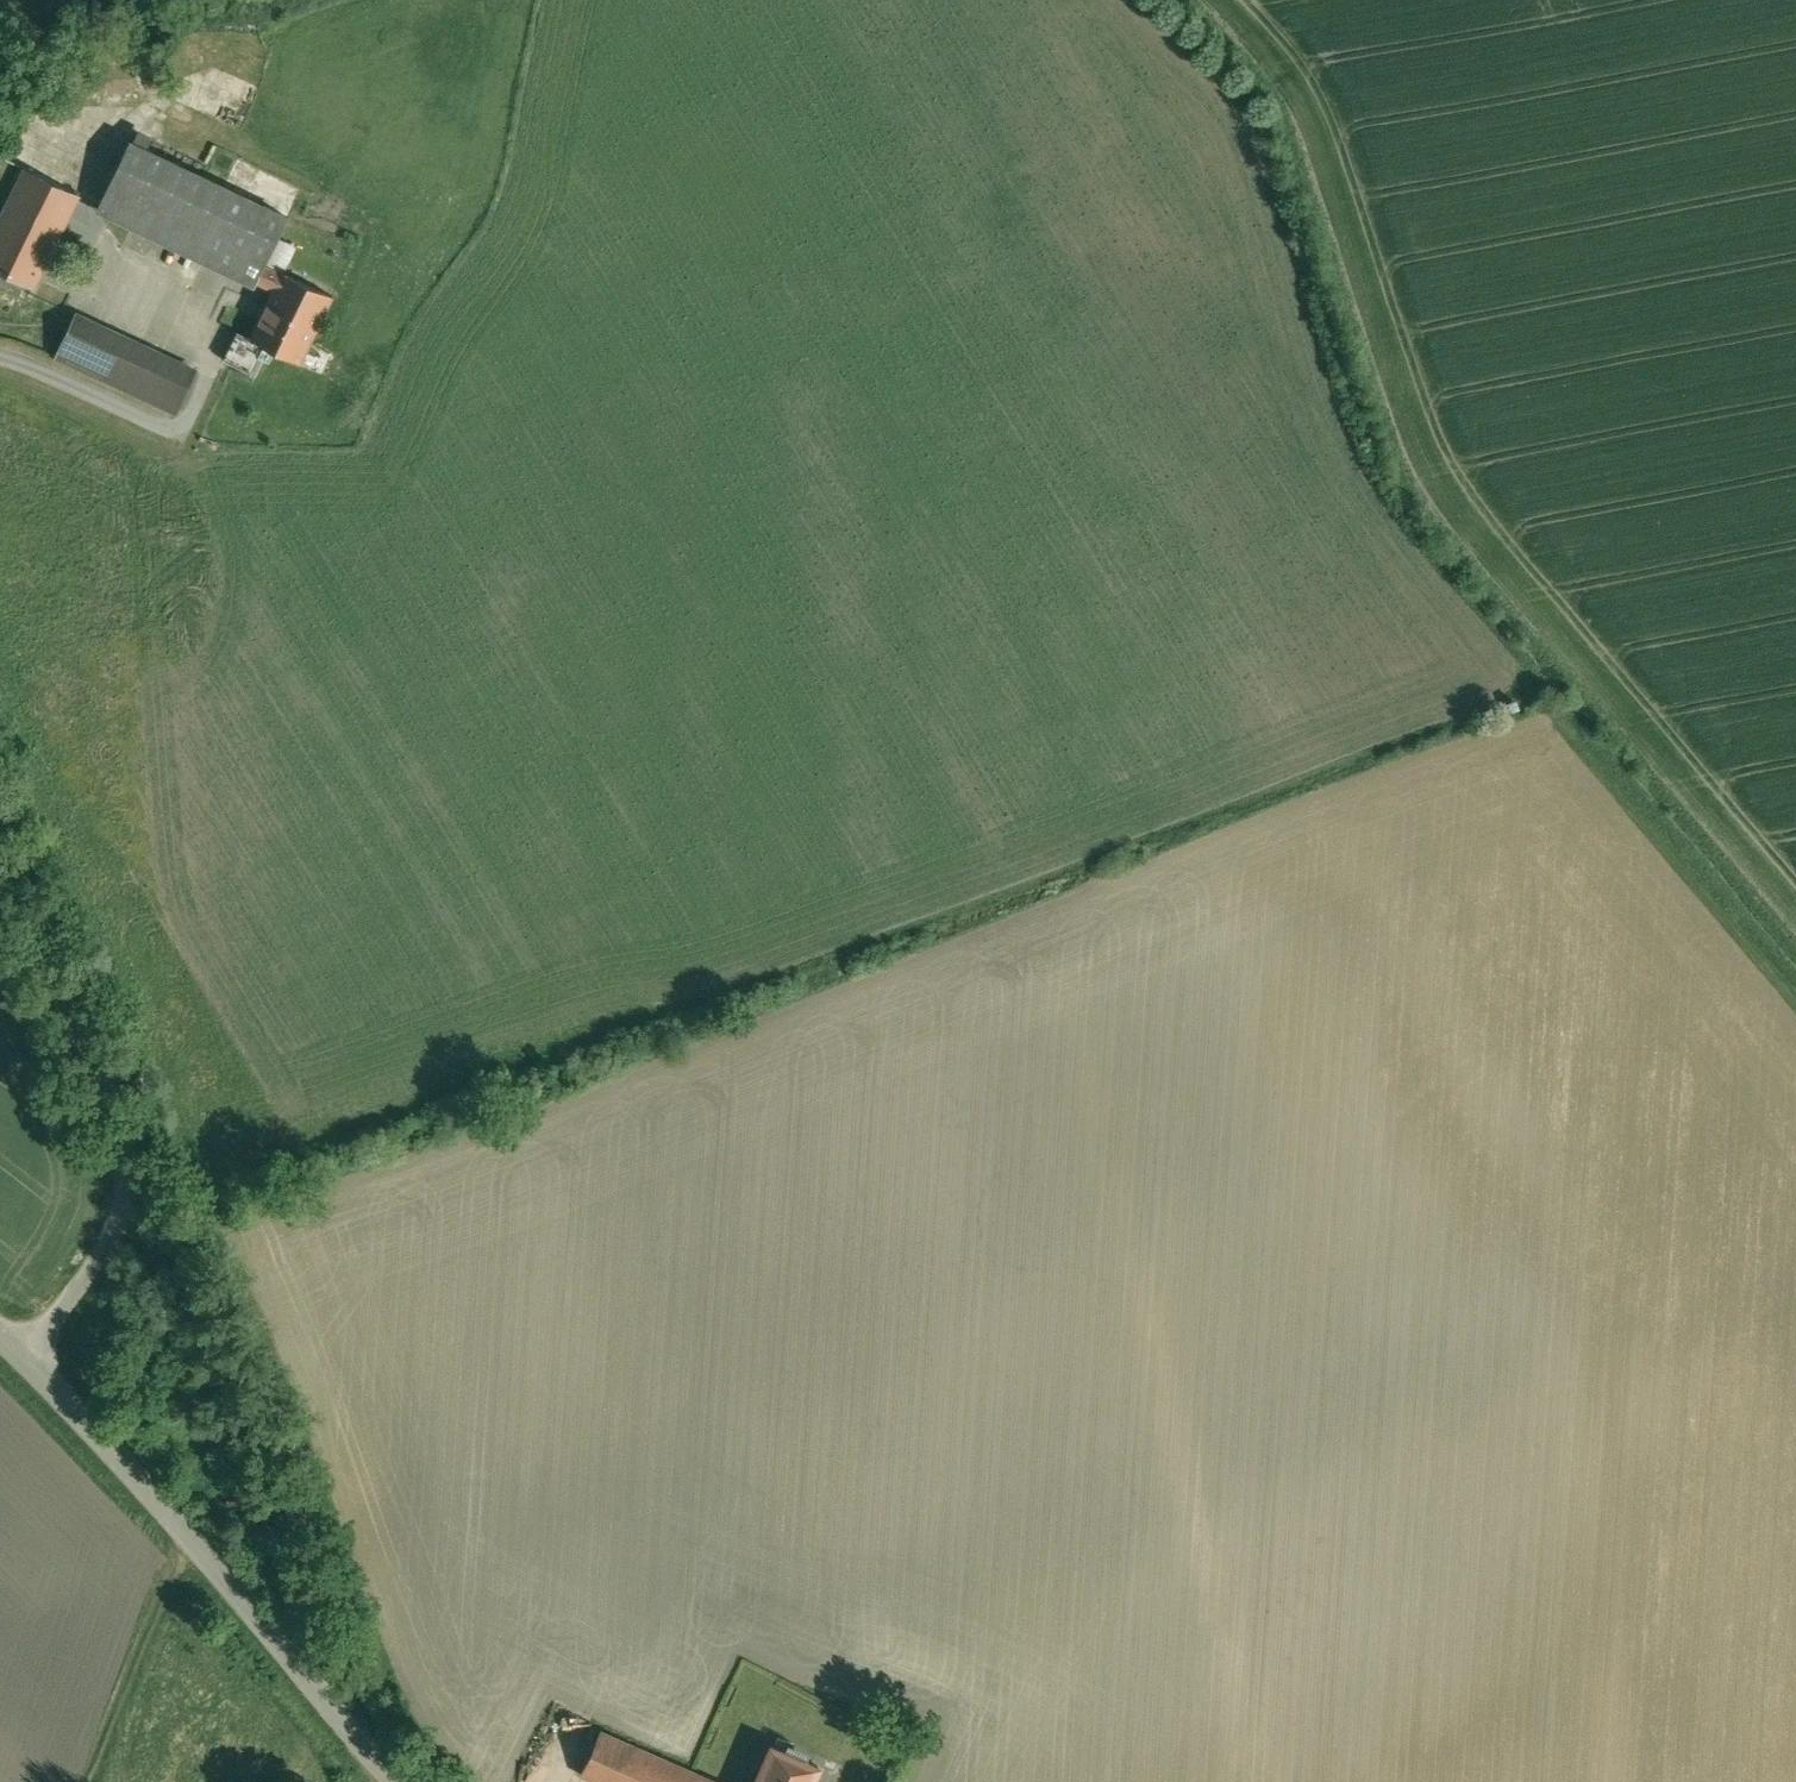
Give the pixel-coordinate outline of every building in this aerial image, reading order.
[(287,216),(130,141),(98,209),(254,284),(264,264),(287,216)] [(25,169),(0,217),(0,269),(29,284),(75,195),(25,169)] [(333,296),(281,271),(281,272),(264,264),(255,281),(272,289),(249,337),(300,362),(333,296)] [(196,370),(75,314),(48,372),(170,429),(196,370)] [(600,1731),(581,1772),(603,1781),(714,1781),(600,1731)] [(771,1744),(754,1781),(811,1781),(818,1766),(771,1744)]
